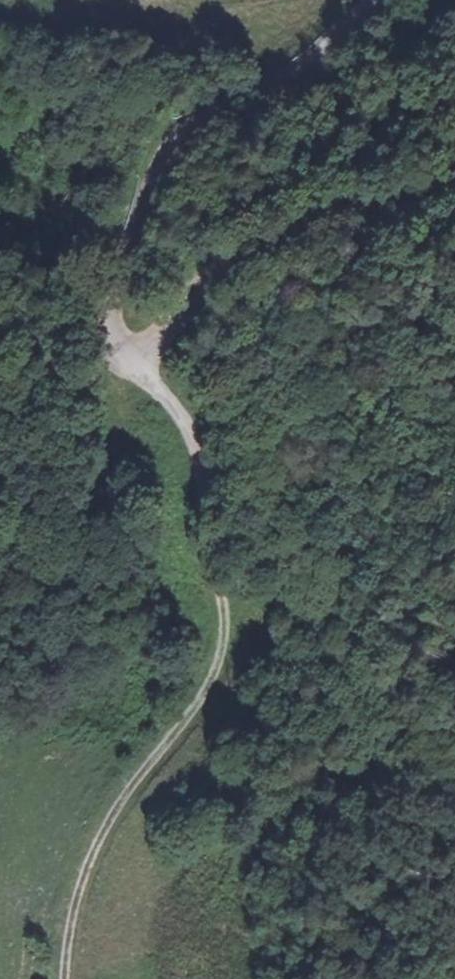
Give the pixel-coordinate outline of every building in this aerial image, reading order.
[(0,150),(0,162),(11,157),(6,147),(0,150)]
